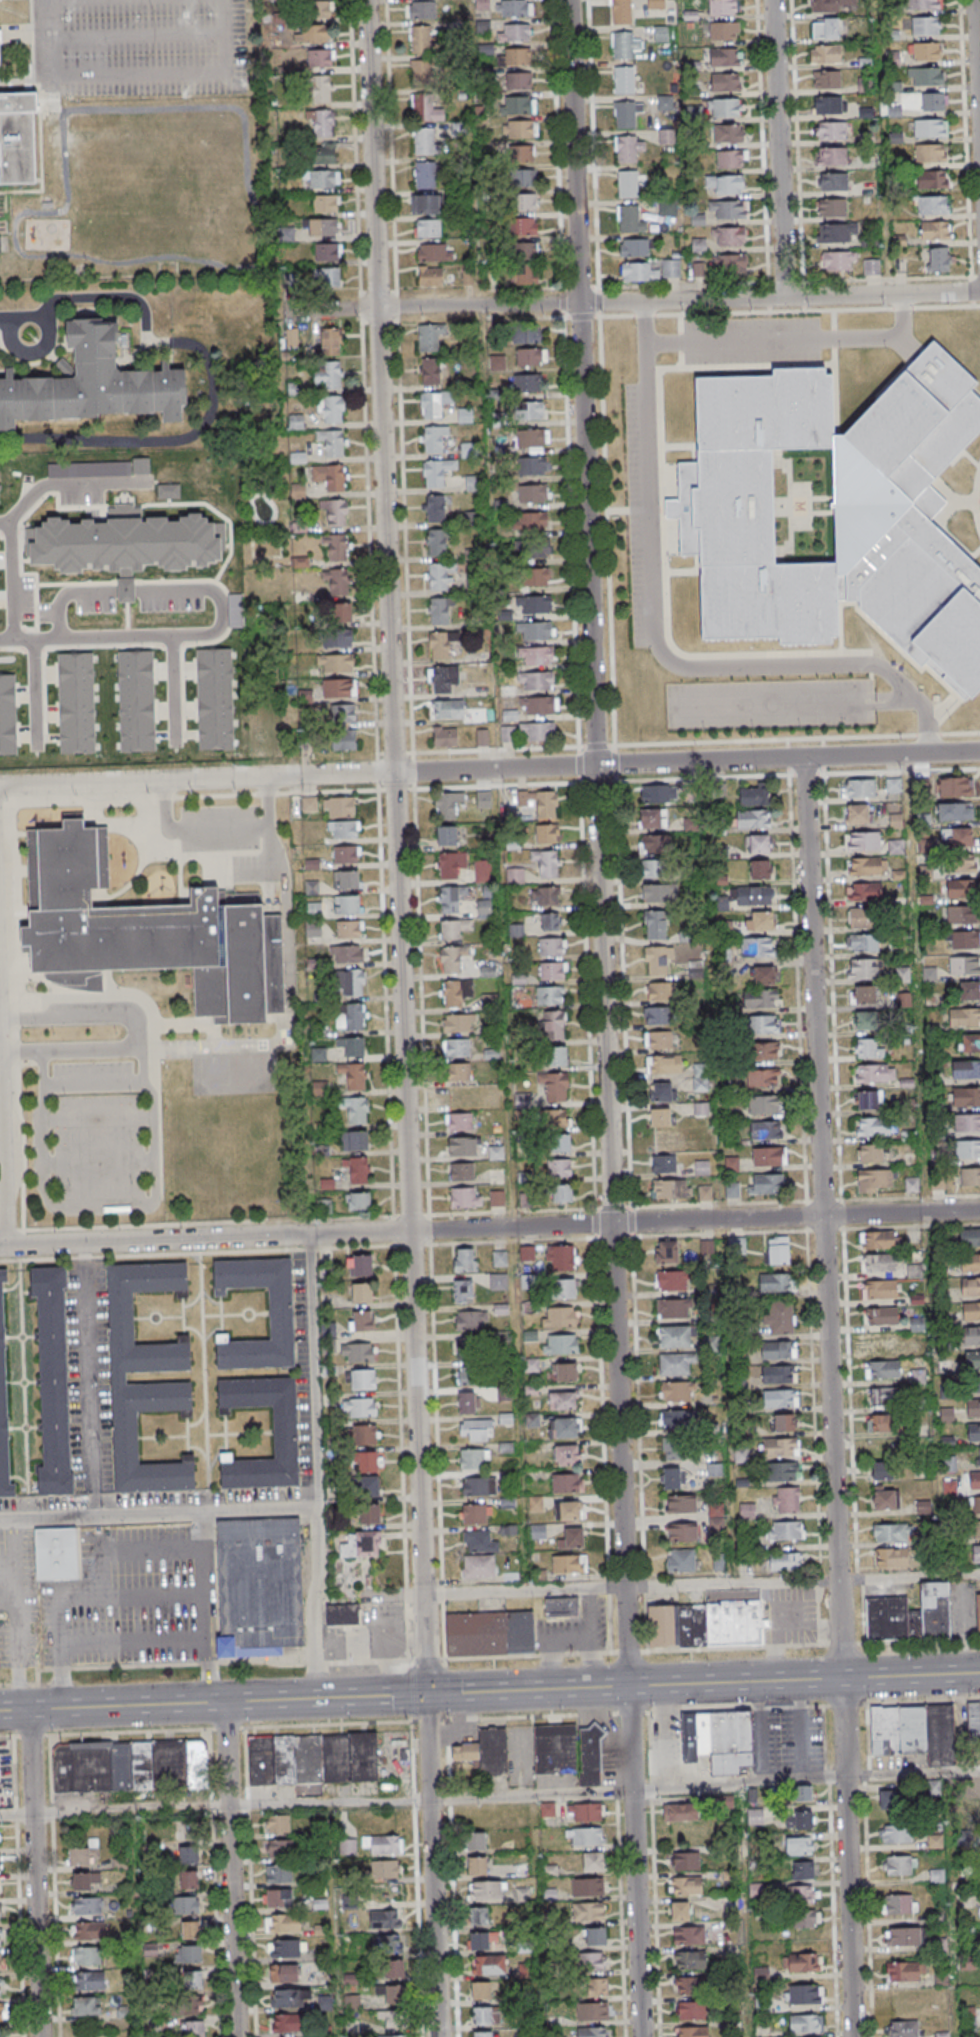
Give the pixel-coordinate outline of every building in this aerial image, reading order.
[(304,19),(328,19),(328,0),(304,0),(304,19)] [(500,0),(500,18),(532,18),(532,0),(500,0)] [(611,24),(632,24),(632,0),(611,0),(611,24)] [(709,16),(737,16),(737,0),(709,0),(709,16)] [(811,12),(838,12),(838,0),(811,0),(811,12)] [(942,9),(942,0),(908,0),(908,9),(942,9)] [(436,1),(410,1),(410,19),(436,19),(436,1)] [(940,17),(912,17),(912,35),(940,35),(940,17)] [(813,18),(813,38),(840,38),(840,18),(813,18)] [(708,23),(708,42),(740,42),(740,23),(708,23)] [(330,42),(330,25),(299,25),(299,42),(330,42)] [(504,25),(504,43),(530,43),(530,25),(504,25)] [(410,53),(431,53),(431,26),(410,26),(410,53)] [(613,57),(641,57),(641,32),(613,32),(613,57)] [(913,43),(913,60),(942,60),(942,43),(913,43)] [(810,45),(810,64),(841,64),(841,45),(810,45)] [(308,49),(308,68),(333,68),(333,49),(308,49)] [(504,49),(504,66),(531,66),(531,49),(504,49)] [(710,49),(710,67),(740,67),(740,49),(710,49)] [(412,84),(432,84),(432,60),(412,60),(412,84)] [(635,94),(635,67),(614,67),(614,94),(635,94)] [(943,68),(907,68),(907,85),(943,85),(943,68)] [(814,71),(814,89),(841,89),(841,71),(814,71)] [(507,90),(532,90),(532,73),(507,73),(507,90)] [(710,74),(710,91),(741,91),(741,74),(710,74)] [(331,76),(312,76),(312,103),(331,103),(331,76)] [(871,92),(870,79),(858,79),(859,92),(871,92)] [(34,183),(0,184),(0,94),(35,93),(36,114),(32,114),(34,183)] [(945,93),(921,93),(921,110),(945,110),(945,93)] [(444,120),(444,109),(433,109),(433,96),(413,97),(413,121),(444,120)] [(504,96),(504,113),(535,113),(535,96),(504,96)] [(673,111),(673,96),(657,96),(657,111),(673,111)] [(814,115),(844,115),(844,97),(814,97),(814,115)] [(742,99),(708,99),(708,117),(742,117),(742,99)] [(614,102),(614,128),(635,128),(635,113),(643,113),(643,102),(614,102)] [(306,110),(306,121),(313,121),(313,138),(333,138),(333,110),(306,110)] [(913,119),(913,137),(946,137),(946,119),(913,119)] [(537,138),(537,121),(503,121),(503,138),(537,138)] [(849,141),(849,123),(816,123),(816,141),(849,141)] [(715,125),(715,143),(744,143),(744,125),(715,125)] [(435,128),(415,128),(415,154),(440,154),(440,143),(435,143),(435,128)] [(674,130),(660,130),(660,145),(674,145),(674,130)] [(616,138),(616,163),(636,163),(636,151),(645,151),(645,138),(616,138)] [(334,144),(312,144),(312,164),(334,164),(334,144)] [(946,161),(946,144),(915,144),(915,161),(946,161)] [(534,164),(534,146),(509,146),(509,164),(534,164)] [(816,149),(816,166),(846,166),(846,149),(816,149)] [(717,151),(717,170),(745,170),(745,151),(717,151)] [(415,188),(438,188),(438,161),(415,161),(415,188)] [(535,187),(535,169),(511,169),(511,187),(535,187)] [(638,170),(618,170),(618,197),(638,197),(638,170)] [(339,171),(306,172),(306,189),(339,188),(339,171)] [(916,189),(948,189),(948,171),(916,171),(916,189)] [(848,174),(819,174),(819,191),(848,191),(848,174)] [(706,188),(715,188),(715,195),(743,195),(743,176),(706,176),(706,188)] [(536,210),(536,193),(517,193),(517,210),(536,210)] [(440,213),(440,195),(411,195),(411,213),(440,213)] [(339,196),(312,196),(312,213),(339,213),(339,196)] [(948,196),(918,196),(918,214),(948,214),(948,196)] [(847,199),(817,199),(817,218),(847,218),(847,199)] [(748,202),(711,202),(711,220),(748,220),(748,202)] [(676,215),(676,203),(661,203),(661,215),(676,215)] [(638,205),(619,205),(619,232),(647,232),(647,221),(638,221),(638,205)] [(537,218),(516,218),(516,234),(537,234),(537,218)] [(441,219),(416,219),(416,237),(441,237),(441,219)] [(339,236),(339,220),(308,220),(308,236),(339,236)] [(949,221),(921,221),(921,240),(949,240),(949,221)] [(856,225),(819,225),(819,244),(851,244),(851,234),(856,234),(856,225)] [(715,228),(715,247),(746,247),(746,228),(715,228)] [(649,257),(649,239),(620,239),(620,257),(649,257)] [(518,243),(518,259),(538,259),(538,243),(518,243)] [(315,261),(341,261),(341,244),(315,244),(315,261)] [(418,261),(451,261),(451,244),(418,244),(418,261)] [(927,272),(950,272),(950,248),(927,248),(927,272)] [(854,273),(854,253),(822,253),(822,273),(854,273)] [(715,256),(715,275),(747,275),(747,256),(715,256)] [(863,260),(863,275),(880,275),(880,260),(863,260)] [(680,281),(680,261),(662,261),(662,264),(621,264),(621,281),(680,281)] [(443,285),(443,267),(419,267),(419,285),(443,285)] [(515,284),(538,284),(538,268),(515,268),(515,284)] [(319,269),(319,286),(340,286),(340,269),(319,269)] [(12,430),(0,431),(0,379),(3,379),(3,368),(10,368),(11,380),(19,380),(19,378),(50,378),(50,379),(70,378),(73,376),(72,363),(71,363),(71,348),(64,348),(64,322),(71,321),(71,320),(98,319),(98,322),(115,322),(115,342),(112,342),(113,367),(118,372),(158,371),(158,359),(167,359),(168,369),(183,368),(184,405),(179,406),(179,421),(160,422),(160,412),(152,412),(152,413),(121,414),(121,412),(95,413),(95,417),(51,419),(51,420),(21,421),(21,420),(11,420),(12,430)] [(438,335),(446,335),(446,324),(419,324),(419,352),(438,352),(438,335)] [(540,327),(516,327),(516,342),(540,342),(540,327)] [(321,329),(321,354),(340,354),(340,329),(321,329)] [(832,374),(826,375),(826,368),(773,369),(773,376),(696,379),(699,464),(681,465),(682,501),(667,501),(667,513),(681,513),(682,552),(698,552),(701,641),(781,638),(781,645),(832,644),(832,637),(839,636),(837,601),(860,600),(860,608),(922,669),(926,665),(966,702),(979,687),(979,569),(930,522),(949,502),(931,485),(979,432),(979,402),(970,392),(978,383),(934,342),(843,436),(834,436),(832,374)] [(547,348),(517,348),(517,365),(547,365),(547,348)] [(492,370),(506,370),(506,355),(492,355),(492,370)] [(440,358),(421,358),(421,384),(440,384),(440,358)] [(341,363),(314,363),(314,388),(341,388),(341,363)] [(542,374),(514,374),(514,392),(542,392),(542,374)] [(442,392),(421,392),(421,418),(442,418),(442,392)] [(320,396),(320,424),(344,424),(344,396),(320,396)] [(544,420),(544,402),(517,402),(517,420),(544,420)] [(424,426),(424,453),(445,453),(445,426),(424,426)] [(520,429),(520,447),(549,447),(549,429),(520,429)] [(344,457),(344,430),(316,430),(316,442),(325,442),(325,457),(344,457)] [(462,456),(475,456),(475,444),(462,444),(462,456)] [(518,457),(518,475),(547,475),(547,457),(518,457)] [(457,460),(424,460),(424,487),(444,487),(444,470),(457,470),(457,460)] [(325,492),(344,492),(344,466),(312,466),(312,482),(325,482),(325,492)] [(467,491),(478,490),(477,476),(467,477),(467,491)] [(548,485),(518,485),(518,504),(548,504),(548,485)] [(426,495),(426,521),(445,521),(445,495),(426,495)] [(319,500),(319,510),(327,510),(327,526),(347,526),(347,499),(319,500)] [(56,575),(184,571),(183,567),(205,567),(205,563),(213,563),(213,560),(219,560),(219,538),(212,538),(212,523),(204,523),(204,517),(198,517),(198,514),(185,514),(186,517),(177,518),(177,521),(164,522),(164,518),(44,520),(43,523),(37,528),(22,529),(22,558),(26,564),(49,567),(49,570),(55,570),(56,575)] [(547,514),(514,514),(514,531),(547,531),(547,514)] [(427,554),(449,554),(449,529),(427,529),(427,554)] [(321,546),(329,546),(329,560),(347,560),(347,534),(321,534),(321,546)] [(550,557),(550,541),(517,541),(517,557),(550,557)] [(428,563),(428,589),(448,589),(448,572),(456,572),(456,563),(428,563)] [(549,568),(522,568),(522,586),(549,586),(549,568)] [(331,595),(349,595),(349,569),(322,569),(322,581),(331,581),(331,595)] [(552,614),(552,596),(520,596),(520,614),(552,614)] [(449,624),(449,606),(454,606),(454,597),(429,597),(429,624),(449,624)] [(352,602),(333,602),(333,621),(352,621),(352,602)] [(518,623),(518,641),(552,641),(552,623),(518,623)] [(352,629),(324,629),(324,647),(352,647),(352,629)] [(430,658),(450,658),(450,641),(459,641),(459,631),(430,631),(430,658)] [(194,649),(195,750),(231,749),(229,648),(194,649)] [(520,649),(520,663),(553,663),(553,649),(520,649)] [(115,652),(117,754),(153,753),(151,651),(115,652)] [(317,654),(317,672),(353,672),(353,654),(317,654)] [(55,655),(56,753),(91,752),(90,655),(55,655)] [(459,666),(429,666),(429,692),(459,692),(459,666)] [(525,691),(553,691),(553,674),(525,674),(525,691)] [(14,753),(13,675),(0,675),(0,753),(14,753)] [(355,697),(355,678),(322,678),(322,697),(355,697)] [(557,715),(557,698),(525,698),(525,715),(557,715)] [(464,718),(464,699),(432,699),(432,718),(464,718)] [(355,704),(331,704),(331,722),(355,722),(355,704)] [(554,724),(522,724),(522,741),(554,741),(554,724)] [(457,746),(457,726),(433,726),(433,746),(457,746)] [(512,728),(504,728),(504,741),(512,741),(512,728)] [(356,749),(356,732),(331,732),(331,749),(356,749)] [(970,777),(939,777),(939,796),(970,796),(970,777)] [(901,778),(886,778),(886,794),(901,794),(901,778)] [(841,799),(877,799),(877,780),(841,780),(841,799)] [(676,785),(640,785),(640,802),(676,802),(676,785)] [(767,804),(767,785),(739,785),(739,804),(767,804)] [(537,819),(558,819),(558,791),(517,791),(517,804),(537,804),(537,819)] [(435,819),(456,819),(456,800),(465,800),(465,793),(435,793),(435,819)] [(317,797),(303,797),(303,810),(317,810),(317,797)] [(354,797),(323,797),(323,817),(354,817),(354,797)] [(935,821),(973,821),(973,803),(935,803),(935,821)] [(869,805),(847,805),(847,824),(869,824),(869,805)] [(640,827),(666,827),(666,808),(640,808),(640,827)] [(770,809),(737,809),(737,827),(770,827),(770,809)] [(901,828),(901,814),(889,814),(889,828),(901,828)] [(32,974),(31,953),(23,953),(22,928),(31,928),(27,831),(64,830),(64,820),(85,819),(85,829),(109,828),(111,889),(93,890),(93,910),(192,906),(192,889),(218,888),(219,907),(263,906),(264,917),(283,916),(286,1014),(268,1015),(268,1024),(215,1026),(215,1017),(196,1017),(194,968),(103,972),(104,993),(80,991),(60,986),(47,980),(47,974),(32,974)] [(359,821),(330,821),(330,838),(359,838),(359,821)] [(558,824),(535,824),(535,843),(558,843),(558,824)] [(457,825),(438,825),(438,845),(457,845),(457,825)] [(973,848),(973,829),(940,829),(940,848),(973,848)] [(847,850),(881,850),(881,832),(847,832),(847,850)] [(640,852),(671,852),(671,834),(640,834),(640,852)] [(746,834),(746,853),(770,853),(770,834),(746,834)] [(932,840),(919,840),(918,852),(932,853),(932,840)] [(889,854),(904,854),(904,841),(889,841),(889,854)] [(333,863),(359,863),(359,846),(333,846),(333,863)] [(558,877),(558,850),(531,850),(531,861),(539,861),(539,877),(558,877)] [(439,853),(439,879),(457,879),(457,853),(439,853)] [(976,856),(940,856),(940,873),(976,873),(976,856)] [(886,875),(886,857),(848,857),(848,875),(886,875)] [(643,859),(643,878),(671,878),(671,859),(643,859)] [(771,860),(751,860),(751,878),(771,878),(771,860)] [(333,871),(333,888),(358,888),(358,871),(333,871)] [(974,897),(974,879),(946,879),(946,897),(974,897)] [(881,900),(881,882),(849,882),(849,900),(881,900)] [(677,901),(677,884),(643,884),(643,901),(677,901)] [(459,886),(440,886),(440,913),(459,913),(459,886)] [(770,887),(731,887),(731,905),(770,905),(770,887)] [(558,888),(531,888),(531,906),(558,906),(558,888)] [(360,914),(359,895),(334,895),(334,914),(360,914)] [(946,905),(946,923),(979,923),(979,905),(946,905)] [(878,907),(849,907),(849,928),(878,928),(878,907)] [(667,939),(667,910),(645,910),(645,939),(667,939)] [(748,931),(773,931),(773,912),(748,912),(748,931)] [(558,914),(541,915),(542,931),(559,930),(558,914)] [(440,920),(440,939),(461,939),(461,929),(472,929),(472,920),(440,920)] [(336,921),(336,938),(361,938),(361,921),(336,921)] [(511,934),(521,936),(523,927),(513,925),(511,934)] [(950,930),(950,948),(979,948),(979,930),(950,930)] [(879,934),(847,934),(847,951),(879,951),(879,934)] [(741,956),(774,956),(774,937),(741,937),(741,956)] [(539,938),(539,955),(564,955),(564,938),(539,938)] [(363,964),(363,946),(331,946),(331,964),(363,964)] [(441,973),(462,973),(462,954),(470,954),(470,946),(441,946),(441,973)] [(667,975),(667,946),(645,946),(645,975),(667,975)] [(979,974),(979,956),(949,956),(949,974),(979,974)] [(882,979),(882,958),(847,958),(847,979),(882,979)] [(567,979),(567,962),(539,962),(539,979),(567,979)] [(753,966),(753,984),(775,984),(775,966),(753,966)] [(493,967),(481,967),(481,976),(494,975),(493,967)] [(897,980),(907,981),(908,968),(898,968),(897,980)] [(364,970),(341,970),(341,996),(364,996),(364,970)] [(443,980),(443,1006),(463,1006),(463,998),(473,998),(473,980),(443,980)] [(979,1000),(979,981),(960,981),(960,1000),(979,1000)] [(648,1000),(669,1000),(669,982),(648,982),(648,1000)] [(876,985),(854,985),(854,1003),(876,1003),(876,985)] [(536,986),(536,1004),(564,1004),(564,986),(536,986)] [(743,990),(743,1006),(778,1006),(778,990),(743,990)] [(496,994),(482,994),(482,1009),(496,1009),(496,994)] [(364,1003),(336,1003),(336,1029),(364,1029),(364,1003)] [(670,1023),(670,1006),(646,1006),(646,1023),(670,1023)] [(979,1026),(979,1008),(948,1008),(948,1026),(979,1026)] [(564,1039),(564,1011),(544,1011),(544,1039),(564,1039)] [(855,1029),(876,1029),(876,1011),(855,1011),(855,1029)] [(444,1014),(444,1031),(476,1031),(476,1014),(444,1014)] [(777,1016),(748,1016),(748,1032),(777,1032),(777,1016)] [(645,1031),(645,1049),(673,1049),(673,1031),(645,1031)] [(959,1033),(959,1052),(979,1052),(979,1033),(959,1033)] [(364,1037),(334,1037),(334,1047),(345,1047),(345,1056),(364,1056),(364,1037)] [(470,1039),(443,1039),(443,1056),(470,1056),(470,1039)] [(854,1057),(877,1057),(877,1039),(854,1039),(854,1057)] [(779,1059),(779,1043),(753,1043),(753,1059),(779,1059)] [(567,1066),(567,1047),(548,1047),(548,1066),(567,1066)] [(646,1073),(682,1073),(682,1055),(646,1055),(646,1073)] [(952,1060),(952,1078),(979,1078),(979,1060),(952,1060)] [(347,1074),(347,1089),(366,1089),(366,1063),(336,1063),(336,1074),(347,1074)] [(471,1080),(471,1063),(447,1063),(447,1080),(471,1080)] [(693,1063),(693,1092),(708,1092),(708,1063),(693,1063)] [(896,1082),(896,1064),(854,1064),(854,1082),(896,1082)] [(778,1070),(747,1070),(747,1086),(778,1086),(778,1070)] [(568,1101),(568,1073),(538,1073),(538,1086),(547,1086),(547,1101),(568,1101)] [(674,1083),(652,1083),(652,1102),(674,1102),(674,1083)] [(953,1087),(953,1105),(979,1105),(979,1087),(953,1087)] [(882,1090),(857,1090),(857,1109),(882,1109),(882,1090)] [(748,1096),(748,1113),(781,1113),(781,1096),(748,1096)] [(368,1097),(339,1097),(339,1107),(348,1107),(348,1124),(368,1124),(368,1097)] [(542,1109),(542,1127),(568,1127),(568,1109),(542,1109)] [(673,1127),(673,1109),(649,1109),(649,1127),(673,1127)] [(473,1112),(446,1112),(446,1130),(473,1130),(473,1112)] [(955,1114),(955,1132),(979,1132),(979,1114),(955,1114)] [(894,1135),(894,1118),(857,1118),(857,1135),(894,1135)] [(750,1140),(781,1140),(781,1122),(750,1122),(750,1140)] [(368,1130),(342,1130),(342,1150),(368,1150),(368,1130)] [(903,1139),(914,1137),(913,1130),(902,1132),(903,1139)] [(650,1132),(650,1149),(687,1149),(687,1132),(650,1132)] [(569,1151),(569,1134),(548,1134),(548,1151),(569,1151)] [(726,1134),(726,1145),(737,1145),(737,1134),(726,1134)] [(477,1137),(448,1137),(448,1155),(477,1155),(477,1137)] [(957,1159),(979,1159),(979,1141),(957,1141),(957,1159)] [(858,1145),(858,1163),(882,1163),(882,1145),(858,1145)] [(504,1146),(488,1146),(488,1159),(504,1159),(504,1146)] [(785,1166),(785,1148),(753,1148),(753,1166),(785,1166)] [(677,1175),(677,1156),(652,1156),(652,1175),(677,1175)] [(369,1183),(369,1157),(350,1157),(350,1183),(369,1183)] [(726,1171),(739,1171),(739,1157),(726,1157),(726,1171)] [(572,1176),(572,1158),(548,1158),(548,1176),(572,1176)] [(709,1176),(709,1160),(695,1160),(695,1176),(709,1176)] [(449,1162),(449,1180),(474,1180),(474,1162),(449,1162)] [(961,1169),(961,1186),(979,1186),(979,1169),(961,1169)] [(893,1171),(858,1171),(858,1191),(893,1191),(893,1171)] [(749,1194),(784,1194),(784,1175),(749,1175),(749,1194)] [(904,1193),(918,1193),(918,1178),(904,1178),(904,1193)] [(652,1181),(652,1199),(690,1199),(690,1181),(652,1181)] [(726,1197),(740,1197),(740,1183),(726,1183),(726,1197)] [(572,1202),(572,1185),(552,1185),(552,1202),(572,1202)] [(451,1207),(482,1207),(482,1195),(475,1195),(475,1187),(451,1187),(451,1207)] [(698,1187),(699,1201),(712,1201),(712,1187),(698,1187)] [(491,1192),(491,1206),(505,1206),(505,1191),(491,1192)] [(370,1192),(346,1192),(346,1209),(370,1209),(370,1192)] [(532,1206),(532,1194),(520,1194),(520,1206),(532,1206)] [(979,1246),(979,1228),(960,1228),(960,1246),(979,1246)] [(861,1232),(861,1249),(897,1249),(897,1231),(861,1232)] [(768,1263),(789,1263),(789,1236),(768,1236),(768,1263)] [(677,1242),(655,1242),(655,1265),(677,1265),(677,1242)] [(575,1273),(574,1246),(548,1246),(548,1273),(575,1273)] [(520,1247),(520,1261),(534,1261),(534,1247),(520,1247)] [(474,1272),(474,1248),(454,1248),(454,1272),(474,1272)] [(506,1267),(507,1251),(494,1251),(494,1266),(506,1267)] [(961,1271),(979,1271),(979,1253),(961,1253),(961,1271)] [(372,1277),(372,1255),(349,1255),(349,1277),(372,1277)] [(861,1255),(861,1272),(894,1272),(894,1255),(861,1255)] [(210,1260),(289,1258),(292,1366),(213,1368),(212,1332),(225,1332),(225,1340),(268,1339),(266,1287),(224,1289),(224,1297),(211,1297),(210,1260)] [(185,1261),(105,1263),(111,1491),(191,1489),(190,1453),(179,1453),(179,1461),(135,1462),(134,1410),(178,1409),(178,1417),(189,1416),(188,1381),(122,1382),(122,1370),(188,1369),(187,1333),(175,1334),(175,1341),(132,1342),(130,1291),(174,1289),(174,1297),(186,1297),(185,1261)] [(908,1277),(921,1276),(921,1264),(907,1265),(908,1277)] [(64,1266),(29,1267),(30,1296),(36,1296),(42,1465),(36,1465),(37,1494),(72,1493),(71,1473),(69,1473),(62,1286),(65,1286),(64,1266)] [(13,1495),(0,1495),(0,1268),(5,1268),(6,1282),(1,1282),(2,1327),(3,1327),(4,1348),(3,1348),(6,1415),(7,1415),(8,1437),(7,1437),(8,1483),(13,1483),(13,1495)] [(655,1272),(655,1292),(689,1292),(689,1272),(655,1272)] [(490,1274),(490,1290),(507,1290),(507,1274),(490,1274)] [(759,1291),(793,1291),(793,1274),(759,1274),(759,1291)] [(534,1275),(521,1276),(522,1289),(535,1288),(534,1275)] [(961,1277),(961,1295),(979,1295),(979,1277),(961,1277)] [(473,1279),(454,1279),(454,1302),(473,1302),(473,1279)] [(576,1299),(576,1279),(552,1279),(552,1299),(576,1299)] [(896,1300),(896,1281),(863,1281),(863,1300),(896,1300)] [(352,1303),(372,1303),(372,1283),(352,1283),(352,1303)] [(657,1319),(690,1319),(690,1300),(657,1300),(657,1319)] [(794,1334),(794,1300),(770,1300),(770,1334),(794,1334)] [(962,1302),(962,1319),(979,1319),(979,1302),(962,1302)] [(508,1304),(497,1304),(497,1315),(508,1315),(508,1304)] [(577,1327),(577,1307),(542,1307),(542,1327),(577,1327)] [(897,1308),(866,1308),(866,1325),(897,1325),(897,1308)] [(372,1311),(352,1311),(352,1331),(372,1331),(372,1311)] [(487,1331),(487,1311),(455,1311),(455,1331),(487,1331)] [(962,1326),(962,1343),(979,1343),(979,1326),(962,1326)] [(659,1348),(691,1348),(691,1327),(659,1327),(659,1348)] [(578,1353),(578,1334),(543,1334),(543,1354),(578,1353)] [(899,1335),(866,1335),(866,1352),(899,1352),(899,1335)] [(484,1338),(455,1338),(455,1357),(484,1357),(484,1338)] [(762,1341),(762,1358),(793,1358),(793,1341),(762,1341)] [(373,1361),(373,1344),(343,1344),(343,1361),(373,1361)] [(923,1344),(912,1345),(913,1357),(924,1356),(923,1344)] [(979,1368),(979,1351),(965,1351),(965,1368),(979,1368)] [(660,1377),(690,1377),(690,1364),(696,1364),(696,1354),(660,1354),(660,1377)] [(865,1361),(865,1378),(899,1378),(899,1361),(865,1361)] [(578,1381),(578,1362),(556,1362),(556,1381),(578,1381)] [(458,1384),(490,1384),(490,1366),(458,1366),(458,1384)] [(796,1366),(762,1366),(762,1383),(796,1383),(796,1366)] [(350,1370),(350,1389),(375,1389),(375,1370),(350,1370)] [(926,1370),(911,1370),(911,1382),(926,1382),(926,1370)] [(967,1375),(967,1392),(979,1392),(979,1375),(967,1375)] [(214,1380),(293,1377),(297,1485),(219,1488),(217,1453),(229,1452),(229,1461),(272,1460),(270,1405),(228,1407),(228,1415),(215,1415),(214,1380)] [(661,1382),(661,1402),(694,1402),(694,1382),(661,1382)] [(866,1404),(899,1404),(899,1387),(866,1387),(866,1404)] [(797,1390),(763,1390),(763,1407),(797,1407),(797,1390)] [(479,1392),(459,1392),(459,1413),(479,1413),(479,1392)] [(577,1392),(550,1392),(550,1408),(577,1408),(577,1392)] [(342,1399),(342,1417),(375,1417),(375,1399),(342,1399)] [(967,1416),(979,1416),(979,1400),(967,1400),(967,1416)] [(953,1423),(953,1407),(940,1407),(940,1423),(953,1423)] [(662,1410),(662,1430),(697,1430),(697,1410),(662,1410)] [(773,1414),(773,1431),(794,1431),(794,1414),(773,1414)] [(898,1431),(898,1414),(869,1414),(869,1431),(898,1431)] [(581,1437),(581,1418),(551,1418),(551,1437),(581,1437)] [(493,1420),(460,1420),(460,1441),(493,1441),(493,1420)] [(979,1439),(979,1423),(968,1423),(968,1439),(979,1439)] [(377,1425),(353,1426),(354,1445),(377,1444),(377,1425)] [(683,1437),(663,1437),(663,1458),(683,1458),(683,1437)] [(799,1438),(762,1438),(762,1456),(799,1456),(799,1438)] [(868,1442),(868,1458),(904,1458),(904,1442),(868,1442)] [(580,1445),(555,1445),(555,1464),(580,1464),(580,1445)] [(460,1469),(488,1469),(488,1449),(460,1449),(460,1469)] [(378,1452),(358,1452),(358,1473),(378,1473),(378,1452)] [(798,1462),(770,1462),(770,1480),(798,1480),(798,1462)] [(871,1462),(871,1480),(893,1480),(893,1462),(871,1462)] [(663,1467),(663,1489),(680,1489),(680,1467),(663,1467)] [(967,1472),(967,1489),(979,1489),(979,1472),(967,1472)] [(551,1474),(551,1492),(582,1492),(582,1474),(551,1474)] [(357,1476),(357,1496),(379,1496),(379,1476),(357,1476)] [(497,1494),(496,1476),(462,1477),(462,1495),(497,1494)] [(956,1480),(943,1480),(943,1495),(956,1495),(956,1480)] [(800,1487),(774,1487),(774,1513),(800,1513),(800,1487)] [(896,1509),(896,1487),(874,1488),(874,1509),(896,1509)] [(696,1512),(696,1495),(666,1495),(666,1512),(696,1512)] [(583,1501),(557,1501),(557,1519),(583,1519),(583,1501)] [(380,1504),(359,1504),(359,1524),(380,1524),(380,1504)] [(462,1524),(491,1524),(491,1504),(462,1504),(462,1524)] [(220,1520),(224,1634),(220,1634),(221,1657),(286,1655),(286,1646),(308,1645),(303,1517),(220,1520)] [(803,1540),(803,1522),(772,1522),(772,1531),(766,1531),(766,1540),(803,1540)] [(697,1524),(668,1524),(668,1540),(697,1540),(697,1524)] [(873,1525),(873,1543),(912,1543),(912,1525),(873,1525)] [(33,1529),(34,1580),(75,1579),(74,1528),(33,1529)] [(584,1548),(584,1528),(565,1528),(565,1538),(558,1538),(558,1548),(584,1548)] [(463,1552),(496,1552),(496,1540),(490,1540),(490,1530),(463,1530),(463,1552)] [(348,1532),(348,1543),(340,1543),(340,1557),(380,1557),(380,1532),(348,1532)] [(666,1572),(696,1572),(696,1549),(666,1549),(666,1572)] [(910,1569),(910,1550),(874,1550),(874,1569),(910,1569)] [(769,1553),(769,1571),(799,1571),(799,1553),(769,1553)] [(553,1555),(553,1573),(586,1573),(586,1554),(553,1555)] [(462,1555),(462,1578),(495,1578),(495,1555),(462,1555)] [(866,1599),(868,1640),(950,1638),(949,1582),(919,1583),(920,1610),(908,1610),(908,1598),(866,1599)] [(546,1598),(546,1618),(580,1618),(580,1598),(546,1598)] [(763,1645),(762,1603),(647,1605),(648,1647),(763,1645)] [(359,1604),(326,1604),(326,1625),(359,1625),(359,1604)] [(446,1612),(446,1656),(534,1655),(534,1612),(446,1612)] [(968,1702),(968,1748),(979,1748),(979,1702),(968,1702)] [(953,1704),(870,1707),(871,1756),(927,1754),(927,1768),(955,1767),(953,1704)] [(753,1711),(683,1712),(684,1763),(698,1763),(698,1755),(710,1755),(711,1776),(739,1775),(739,1766),(754,1765),(753,1711)] [(602,1785),(601,1726),(578,1726),(578,1724),(534,1724),(534,1774),(578,1773),(579,1786),(602,1785)] [(508,1776),(507,1727),(479,1727),(479,1742),(452,1743),(452,1761),(479,1761),(479,1777),(508,1776)] [(378,1782),(377,1733),(247,1735),(248,1784),(378,1782)] [(55,1792),(208,1789),(207,1739),(54,1743),(55,1792)] [(811,1785),(791,1786),(792,1800),(811,1800),(811,1785)] [(880,1809),(905,1809),(905,1792),(880,1792),(880,1809)] [(554,1802),(540,1802),(540,1816),(554,1815),(554,1802)] [(600,1802),(566,1804),(566,1812),(573,1812),(574,1821),(600,1820),(600,1802)] [(664,1821),(697,1821),(697,1804),(664,1804),(664,1821)] [(764,1825),(764,1808),(748,1808),(748,1825),(764,1825)] [(813,1829),(813,1810),(786,1810),(786,1829),(813,1829)] [(290,1816),(265,1816),(265,1833),(290,1833),(290,1816)] [(912,1842),(912,1826),(880,1826),(880,1842),(912,1842)] [(601,1827),(564,1828),(565,1836),(572,1836),(572,1845),(599,1844),(599,1837),(601,1836),(601,1827)] [(466,1852),(486,1852),(486,1832),(466,1832),(466,1852)] [(370,1854),(402,1854),(402,1835),(362,1835),(362,1847),(370,1847),(370,1854)] [(786,1837),(786,1855),(813,1855),(813,1836),(786,1837)] [(929,1847),(942,1847),(942,1836),(929,1836),(929,1847)] [(356,1855),(356,1838),(339,1838),(339,1855),(356,1855)] [(294,1840),(266,1840),(266,1857),(294,1857),(294,1840)] [(69,1866),(97,1866),(97,1846),(69,1846),(69,1866)] [(179,1847),(179,1864),(198,1864),(198,1847),(179,1847)] [(701,1852),(672,1852),(672,1870),(701,1870),(701,1852)] [(584,1871),(603,1871),(603,1853),(584,1853),(584,1871)] [(885,1855),(885,1875),(916,1874),(916,1855),(885,1855)] [(468,1877),(487,1877),(487,1857),(468,1857),(468,1877)] [(398,1860),(373,1860),(373,1878),(398,1878),(398,1860)] [(792,1861),(792,1880),(816,1880),(816,1861),(792,1861)] [(265,1866),(265,1883),(293,1883),(293,1866),(265,1866)] [(198,1889),(198,1872),(180,1872),(180,1889),(198,1889)] [(93,1891),(93,1874),(71,1874),(71,1891),(93,1891)] [(702,1895),(702,1877),(671,1877),(671,1895),(702,1895)] [(604,1896),(604,1879),(575,1879),(575,1896),(604,1896)] [(471,1881),(471,1899),(502,1899),(502,1881),(471,1881)] [(792,1886),(792,1902),(815,1902),(815,1886),(792,1886)] [(518,1902),(530,1902),(529,1888),(517,1889),(518,1902)] [(292,1890),(263,1890),(263,1907),(292,1907),(292,1890)] [(916,1913),(916,1895),(884,1895),(884,1913),(916,1913)] [(174,1899),(176,1916),(200,1913),(199,1897),(174,1899)] [(73,1915),(103,1915),(103,1899),(73,1899),(73,1915)] [(312,1909),(326,1909),(326,1900),(312,1900),(312,1909)] [(672,1902),(672,1920),(689,1920),(689,1902),(672,1902)] [(605,1921),(605,1903),(572,1903),(572,1921),(605,1921)] [(488,1924),(488,1907),(470,1907),(470,1924),(488,1924)] [(370,1910),(370,1929),(398,1929),(398,1910),(370,1910)] [(819,1928),(819,1910),(793,1910),(793,1928),(819,1928)] [(265,1916),(265,1933),(301,1933),(301,1916),(265,1916)] [(104,1924),(73,1924),(73,1941),(105,1941),(104,1924)] [(180,1924),(180,1939),(199,1939),(199,1924),(180,1924)] [(704,1927),(674,1927),(674,1945),(704,1945),(704,1927)] [(605,1928),(586,1928),(586,1946),(605,1946),(605,1928)] [(921,1946),(921,1929),(887,1929),(887,1946),(921,1946)] [(489,1931),(468,1931),(468,1950),(489,1950),(489,1931)] [(399,1951),(399,1936),(372,1936),(372,1951),(399,1951)] [(302,1940),(270,1940),(270,1958),(302,1958),(302,1940)] [(201,1947),(180,1948),(181,1964),(202,1963),(201,1947)] [(101,1949),(72,1949),(72,1966),(101,1966),(101,1949)] [(706,1968),(706,1951),(674,1951),(674,1968),(706,1968)] [(605,1952),(581,1952),(581,1969),(605,1969),(605,1952)] [(783,1972),(821,1972),(821,1953),(783,1953),(783,1972)] [(472,1955),(472,1975),(506,1975),(506,1955),(472,1955)] [(404,1960),(383,1960),(383,1979),(404,1979),(404,1960)] [(887,1982),(921,1982),(921,1962),(887,1962),(887,1982)] [(298,1983),(298,1966),(269,1966),(269,1983),(298,1983)] [(103,1974),(75,1974),(75,1990),(103,1990),(103,1974)] [(201,1988),(201,1974),(179,1974),(179,1988),(201,1988)] [(676,1977),(676,1994),(706,1994),(706,1977),(676,1977)] [(586,1979),(586,1995),(608,1995),(608,1979),(586,1979)] [(491,1982),(471,1982),(471,2000),(491,2000),(491,1982)] [(822,1985),(786,1985),(786,2005),(822,2005),(822,1985)] [(404,1986),(386,1986),(386,2005),(404,2005),(404,1986)] [(308,1990),(270,1990),(270,2008),(308,2008),(308,1990)] [(361,2010),(361,1996),(344,1996),(344,2010),(361,2010)] [(320,2007),(330,2007),(330,1998),(320,1998),(320,2007)] [(99,2016),(99,2000),(71,2000),(71,2016),(99,2016)] [(677,2019),(707,2019),(707,2002),(677,2002),(677,2019)] [(581,2021),(608,2021),(608,2003),(581,2003),(581,2021)] [(8,2022),(8,2005),(0,2005),(0,2022),(8,2022)] [(492,2007),(473,2007),(473,2026),(492,2026),(492,2007)] [(382,2012),(382,2028),(403,2028),(403,2012),(382,2012)] [(271,2032),(303,2032),(303,2014),(271,2014),(271,2032)] [(822,2033),(822,2014),(789,2014),(789,2033),(822,2033)] [(184,2036),(204,2036),(204,2022),(184,2022),(184,2036)] [(888,2022),(888,2036),(918,2036),(918,2022),(888,2022)] [(676,2036),(708,2036),(708,2027),(676,2027),(676,2036)] [(608,2029),(577,2029),(577,2036),(608,2036),(608,2029)]
